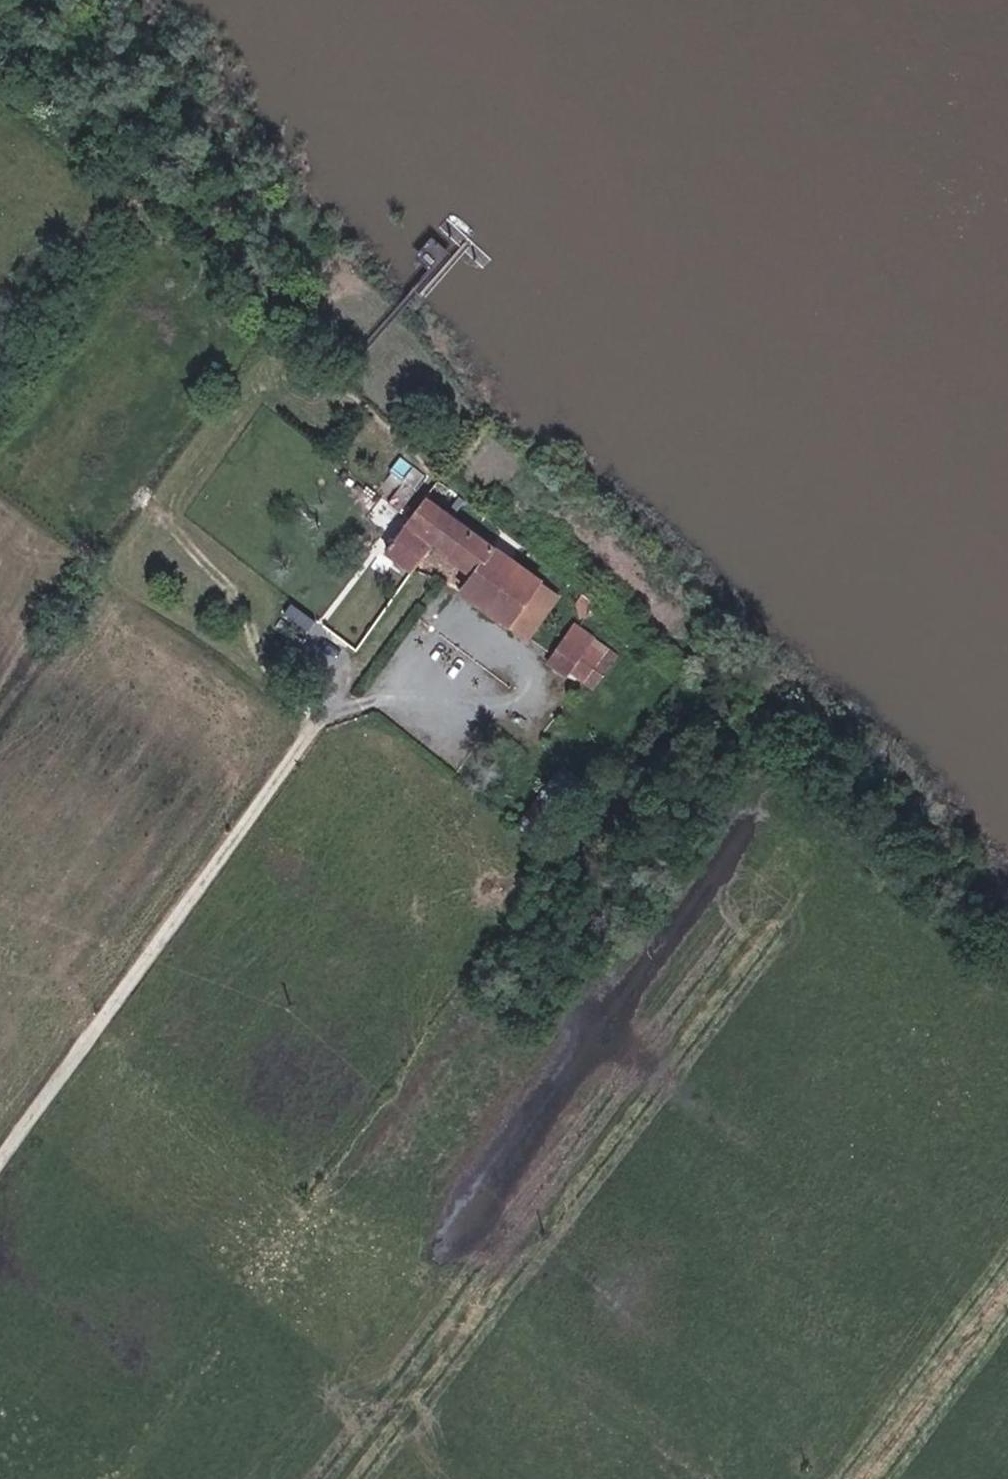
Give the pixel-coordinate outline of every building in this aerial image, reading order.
[(481,606),(517,559),(423,490),(413,505),(440,524),(433,536),(476,566),(459,590),(481,606)] [(433,536),(440,524),(413,505),(384,548),(413,567),(433,536)] [(522,635),(555,587),(517,559),(481,606),(518,632),(522,635)] [(555,667),(568,676),(596,637),(563,615),(534,658),(552,671),(555,667)]
